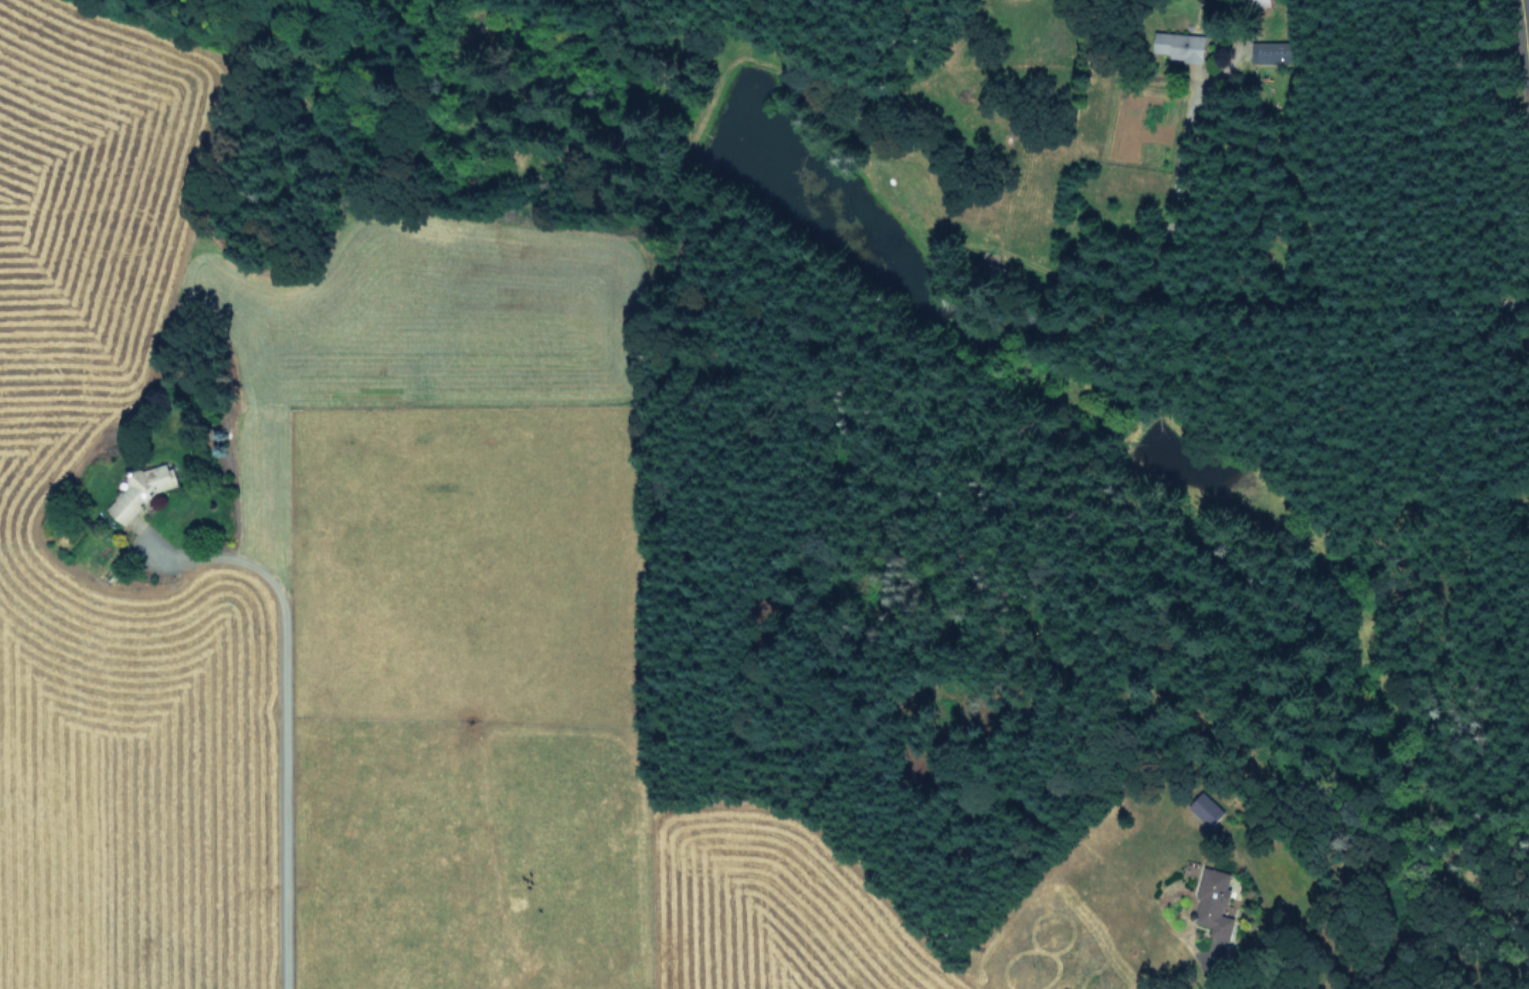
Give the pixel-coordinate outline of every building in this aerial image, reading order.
[(1206,34),(1165,33),(1164,58),(1205,60),(1206,34)] [(1296,42),(1255,41),(1254,62),(1295,62),(1296,42)] [(182,485),(178,471),(168,462),(134,471),(129,477),(131,483),(108,510),(128,526),(157,492),(182,485)] [(1223,810),(1202,790),(1187,806),(1208,826),(1223,810)] [(1226,939),(1232,917),(1221,914),(1227,888),(1225,887),(1229,872),(1202,866),(1194,896),(1198,897),(1192,922),(1208,926),(1206,934),(1226,939)]
